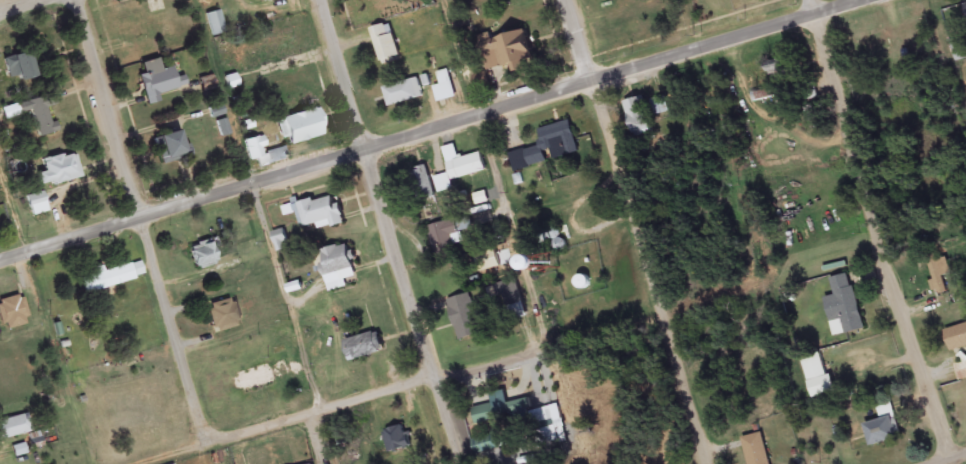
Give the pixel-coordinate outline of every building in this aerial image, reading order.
[(205,17),(213,39),(227,35),(219,12),(205,17)] [(382,67),(401,61),(389,25),(370,31),(382,67)] [(495,55),(485,57),(489,72),(512,66),(514,73),(526,70),(524,64),(532,62),(525,33),(491,41),(495,55)] [(3,60),(9,84),(33,78),(27,54),(3,60)] [(775,74),(782,86),(796,78),(785,58),(766,68),(771,76),(775,74)] [(186,88),(184,78),(174,81),(172,69),(160,72),(157,61),(142,64),(145,75),(138,77),(145,107),(161,104),(158,94),(186,88)] [(436,75),(440,87),(433,89),(438,104),(463,96),(454,69),(436,75)] [(387,107),(423,101),(420,81),(384,88),(387,107)] [(59,133),(56,124),(51,126),(46,111),(55,108),(52,96),(2,111),(5,121),(31,114),(38,139),(59,133)] [(643,99),(623,103),(632,138),(651,134),(643,99)] [(651,103),(656,118),(667,114),(663,99),(651,103)] [(318,110),(277,121),(284,147),(324,137),(318,110)] [(508,155),(512,172),(577,156),(570,123),(537,131),(541,148),(508,155)] [(153,139),(159,166),(184,161),(178,133),(153,139)] [(244,142),(249,162),(257,160),(260,170),(288,162),(285,148),(266,153),(262,137),(244,142)] [(442,150),(449,176),(434,179),(438,195),(452,191),(450,182),(485,173),(480,155),(458,160),(455,146),(442,150)] [(80,180),(75,155),(41,162),(44,174),(36,176),(39,189),(80,180)] [(435,198),(425,168),(408,174),(418,204),(435,198)] [(33,219),(48,213),(41,194),(26,200),(33,219)] [(343,226),(339,206),(334,207),(332,198),(297,206),(302,229),(318,226),(319,232),(343,226)] [(427,229),(437,265),(458,259),(454,245),(461,243),(458,234),(471,230),(468,218),(427,229)] [(540,245),(563,252),(565,244),(558,242),(560,234),(545,229),(540,245)] [(278,253),(289,249),(283,232),(272,236),(278,253)] [(188,249),(196,272),(217,264),(209,242),(188,249)] [(356,279),(346,245),(317,254),(329,294),(348,288),(346,282),(356,279)] [(942,278),(950,276),(947,261),(929,264),(935,291),(944,290),(942,278)] [(101,273),(101,269),(78,275),(83,295),(145,280),(141,263),(101,273)] [(863,332),(850,276),(830,280),(834,298),(824,300),(833,339),(863,332)] [(497,286),(508,324),(527,318),(515,280),(497,286)] [(456,343),(480,337),(470,296),(446,301),(456,343)] [(29,324),(22,297),(0,303),(0,321),(3,332),(29,324)] [(214,334),(242,326),(235,299),(206,308),(214,334)] [(948,352),(965,348),(965,326),(944,331),(948,352)] [(376,333),(342,344),(349,364),(383,353),(376,333)] [(801,360),(812,400),(835,395),(829,370),(826,371),(822,355),(801,360)] [(965,380),(965,364),(955,366),(958,382),(965,380)] [(227,386),(233,410),(260,403),(255,380),(227,386)] [(540,413),(543,441),(557,440),(554,412),(540,413)] [(33,432),(27,414),(0,423),(0,443),(33,432)] [(895,421),(867,421),(867,444),(895,444),(895,421)] [(383,453),(410,451),(408,430),(382,431),(383,453)] [(747,463),(768,463),(762,435),(741,440),(747,463)] [(474,455),(496,452),(495,438),(473,440),(474,455)]
